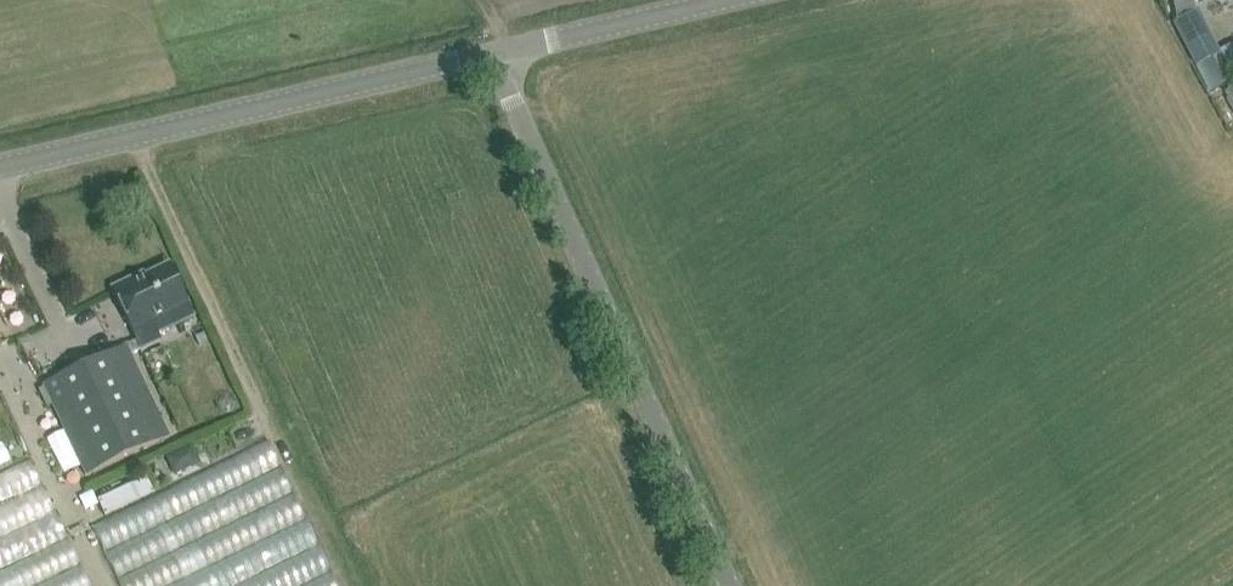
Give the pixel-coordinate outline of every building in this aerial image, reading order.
[(1178,21),(1174,24),(1209,90),(1232,77),(1212,39),(1198,10),(1196,11),(1194,1),(1198,0),(1173,0),(1178,21)] [(126,346),(43,386),(86,476),(169,436),(130,354),(160,340),(158,335),(194,318),(188,306),(169,266),(133,283),(131,280),(112,289),(137,341),(126,346)] [(193,447),(170,458),(178,474),(200,463),(193,447)] [(104,524),(130,585),(342,585),(284,448),(104,524)] [(107,505),(115,523),(166,500),(157,483),(107,505)]
